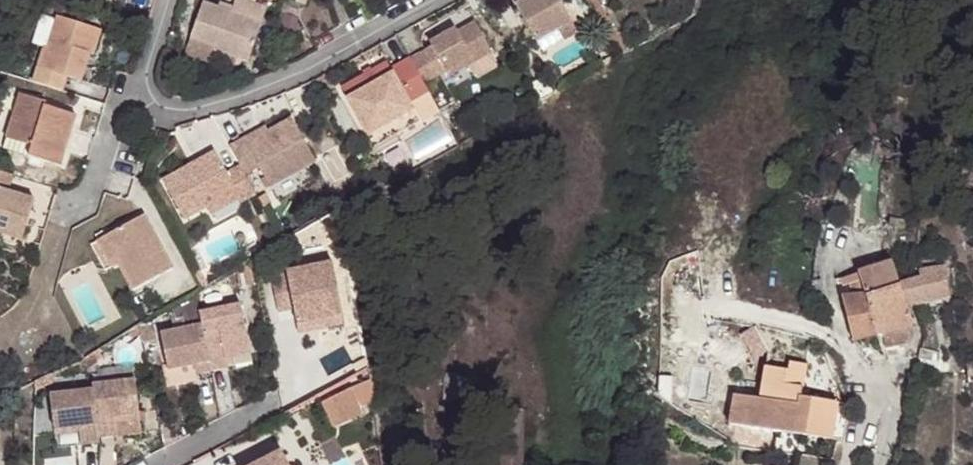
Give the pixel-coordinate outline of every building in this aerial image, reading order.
[(251,0),(234,0),(230,10),(203,0),(189,37),(213,47),(212,50),(246,62),(266,6),(253,1),(251,0)] [(519,6),(539,43),(559,31),(574,23),(561,0),(530,0),(519,6)] [(605,28),(613,24),(600,0),(590,0),(605,28)] [(43,45),(32,81),(61,90),(66,74),(80,79),(90,48),(93,49),(99,28),(57,14),(47,46),(43,45)] [(449,76),(492,52),(474,22),(457,31),(456,28),(430,43),(432,48),(446,71),(449,76)] [(213,47),(189,37),(184,51),(208,60),(212,50),(213,47)] [(432,48),(412,59),(425,83),(446,71),(432,48)] [(410,101),(429,90),(425,83),(412,59),(410,55),(391,66),(388,59),(343,85),(370,133),(414,108),(410,101)] [(0,145),(0,146),(57,165),(72,115),(40,104),(41,101),(16,93),(0,145)] [(243,166),(248,175),(262,168),(273,187),(319,163),(295,119),(273,132),(250,144),(247,139),(233,147),(243,166)] [(250,144),(273,132),(270,127),(247,139),(250,144)] [(244,202),(258,194),(248,175),(243,166),(231,173),(219,152),(166,181),(186,218),(210,206),(238,191),(243,199),(244,202)] [(0,170),(0,230),(20,237),(32,198),(7,190),(12,174),(0,170)] [(214,214),(243,199),(238,191),(210,206),(214,214)] [(108,235),(122,260),(137,289),(176,268),(147,213),(108,235)] [(899,228),(901,221),(886,217),(884,227),(899,228)] [(108,268),(122,260),(108,235),(95,242),(108,268)] [(290,277),(273,280),(279,311),(296,308),(300,323),(306,323),(330,318),(344,316),(334,263),(289,272),(290,277)] [(918,276),(898,283),(905,306),(912,304),(948,294),(944,267),(918,271),(918,276)] [(905,306),(898,283),(895,273),(858,282),(870,332),(876,331),(908,322),(905,306)] [(836,286),(848,339),(870,332),(858,282),(836,286)] [(198,375),(255,364),(246,307),(205,314),(202,290),(177,303),(183,332),(166,335),(175,386),(199,382),(198,375)] [(908,322),(876,331),(878,346),(899,340),(908,322)] [(139,323),(130,328),(132,335),(141,333),(139,323)] [(363,339),(347,342),(350,365),(367,362),(363,339)] [(778,362),(756,358),(754,374),(761,375),(758,392),(751,390),(725,386),(720,416),(822,433),(829,395),(791,389),(797,357),(780,354),(778,362)] [(965,361),(966,380),(972,379),(972,361),(965,361)] [(467,391),(467,362),(441,362),(440,391),(467,391)] [(761,375),(754,374),(751,390),(758,392),(761,375)] [(145,432),(140,379),(96,384),(96,389),(53,393),(56,427),(81,424),(82,430),(82,444),(102,442),(101,436),(145,432)] [(81,424),(56,427),(57,433),(82,430),(81,424)] [(320,459),(336,450),(330,437),(314,446),(320,459)] [(262,464),(287,464),(282,455),(262,464)]
